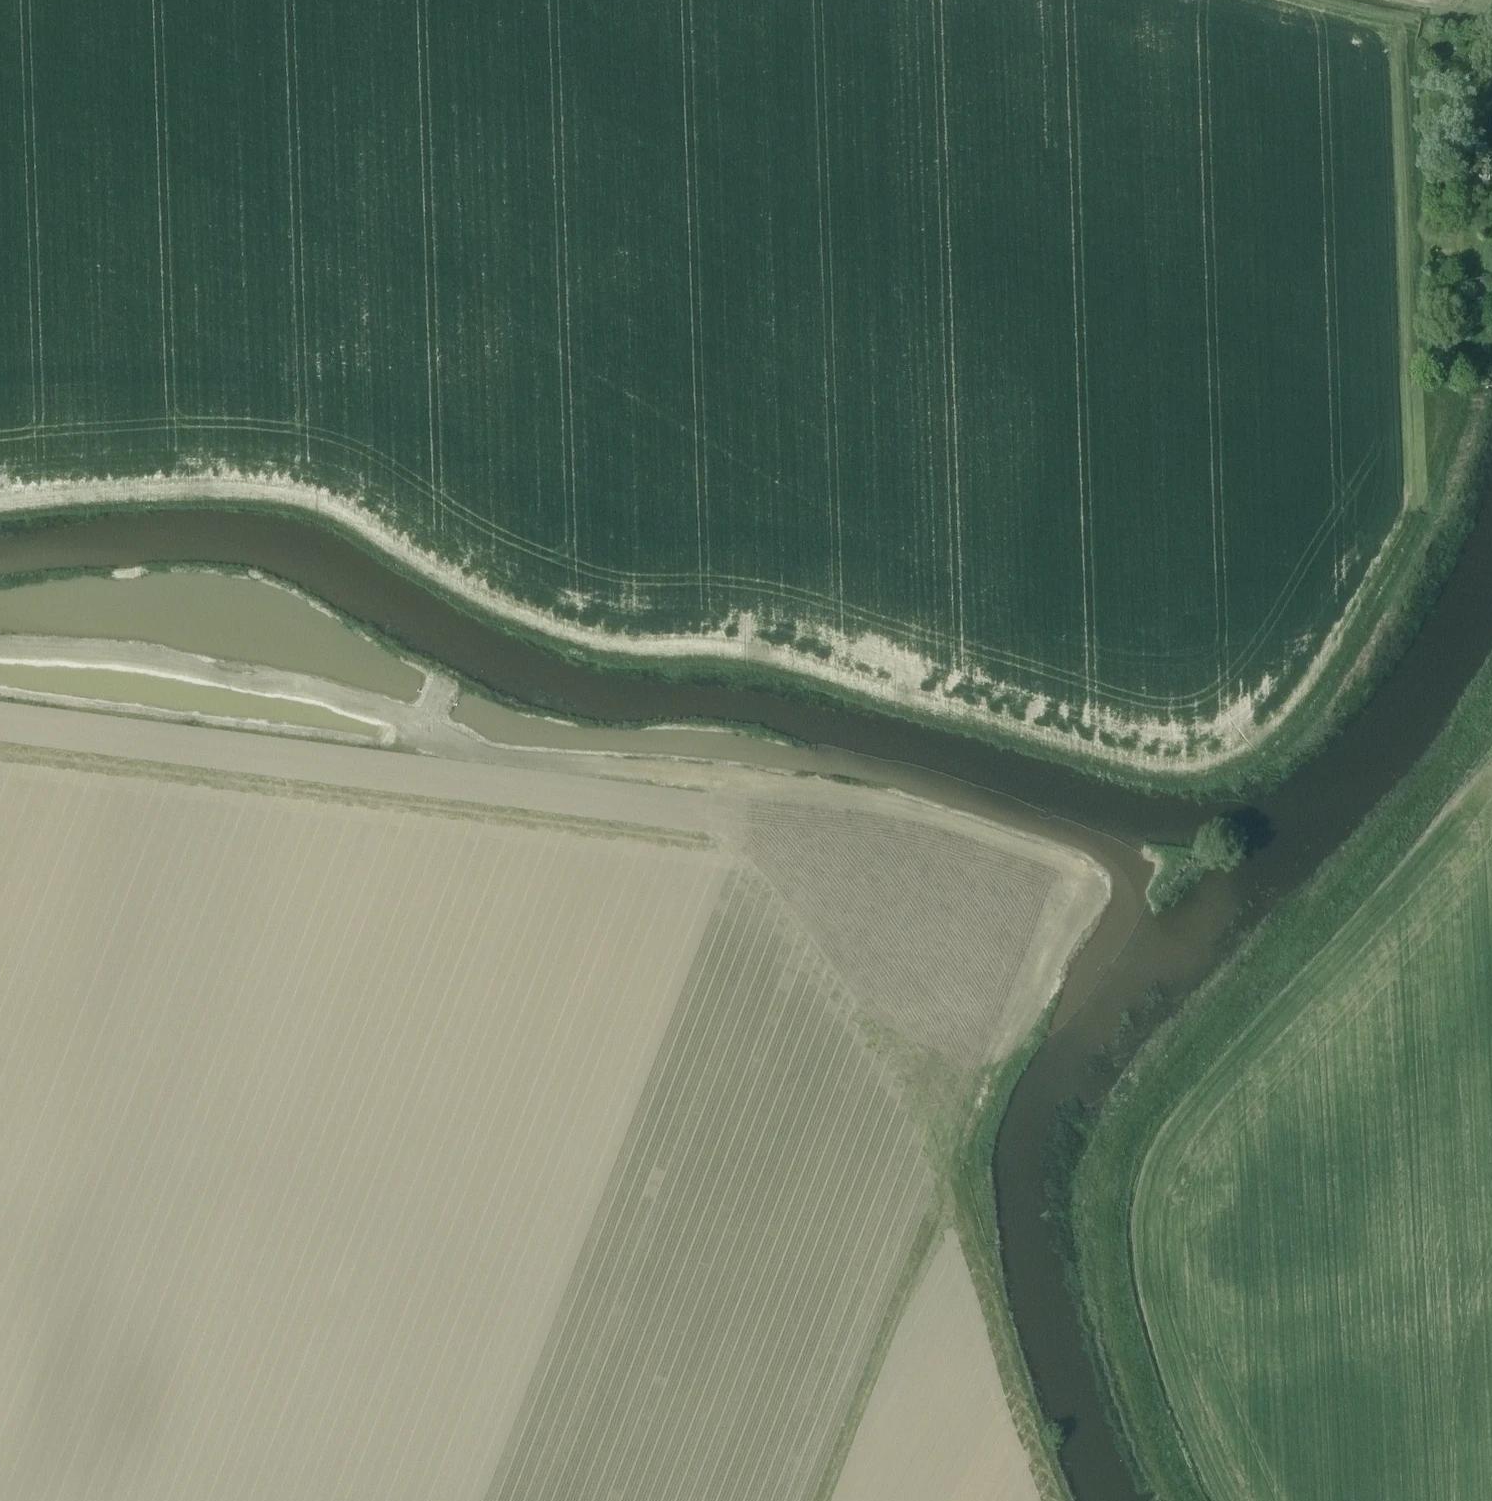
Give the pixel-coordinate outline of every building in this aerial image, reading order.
[(1472,300),(1490,297),(1488,278),(1470,280),(1472,300)]
